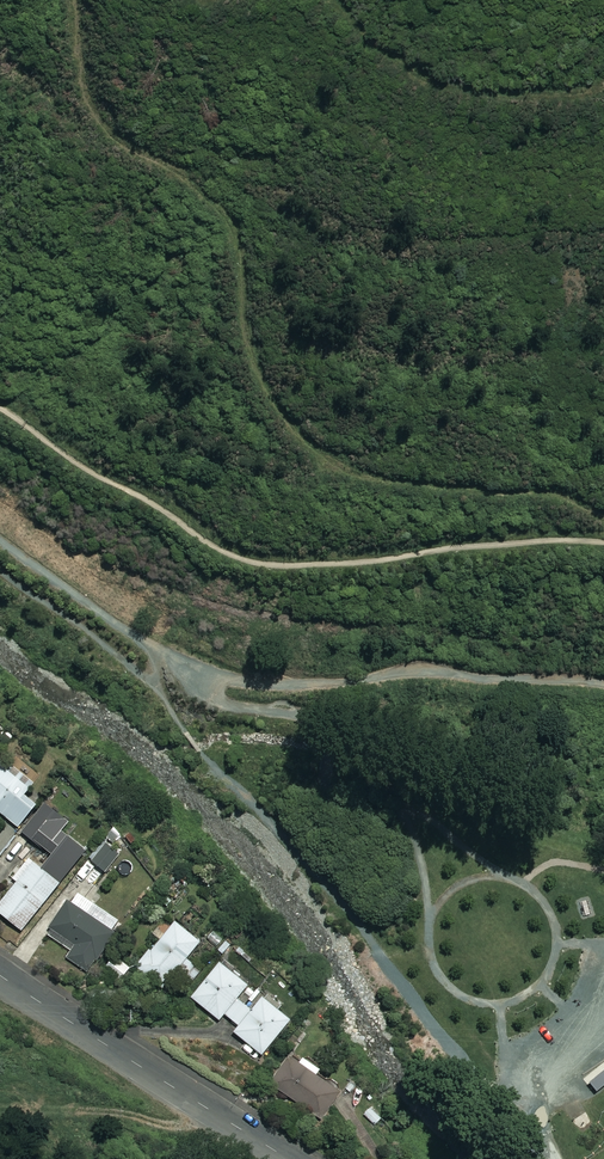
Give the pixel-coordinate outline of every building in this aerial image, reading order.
[(0,756),(0,802),(3,804),(0,808),(0,812),(23,828),(40,805),(27,795),(32,789),(34,790),(37,785),(35,783),(41,775),(19,759),(14,766),(0,756)] [(68,821),(48,804),(24,834),(44,850),(68,821)] [(99,852),(78,874),(93,889),(114,868),(99,852)] [(64,885),(61,883),(70,872),(54,859),(45,871),(31,860),(15,880),(20,883),(0,907),(0,914),(24,934),(64,885)] [(88,975),(119,935),(73,898),(49,928),(53,931),(50,935),(65,947),(70,942),(77,947),(68,960),(88,975)] [(206,942),(177,919),(135,968),(162,992),(206,942)] [(134,970),(118,957),(108,968),(124,981),(134,970)] [(240,1026),(253,1011),(240,1000),(251,987),(223,963),(194,998),(221,1022),(227,1015),(240,1026)] [(293,1022),(266,998),(236,1033),(264,1057),(293,1022)] [(302,1067),(293,1060),(274,1085),(319,1118),(338,1091),(318,1076),(322,1070),(308,1059),(302,1067)] [(594,1091),(603,1083),(603,1068),(587,1081),(594,1091)] [(369,1106),(362,1114),(375,1125),(382,1118),(369,1106)]
